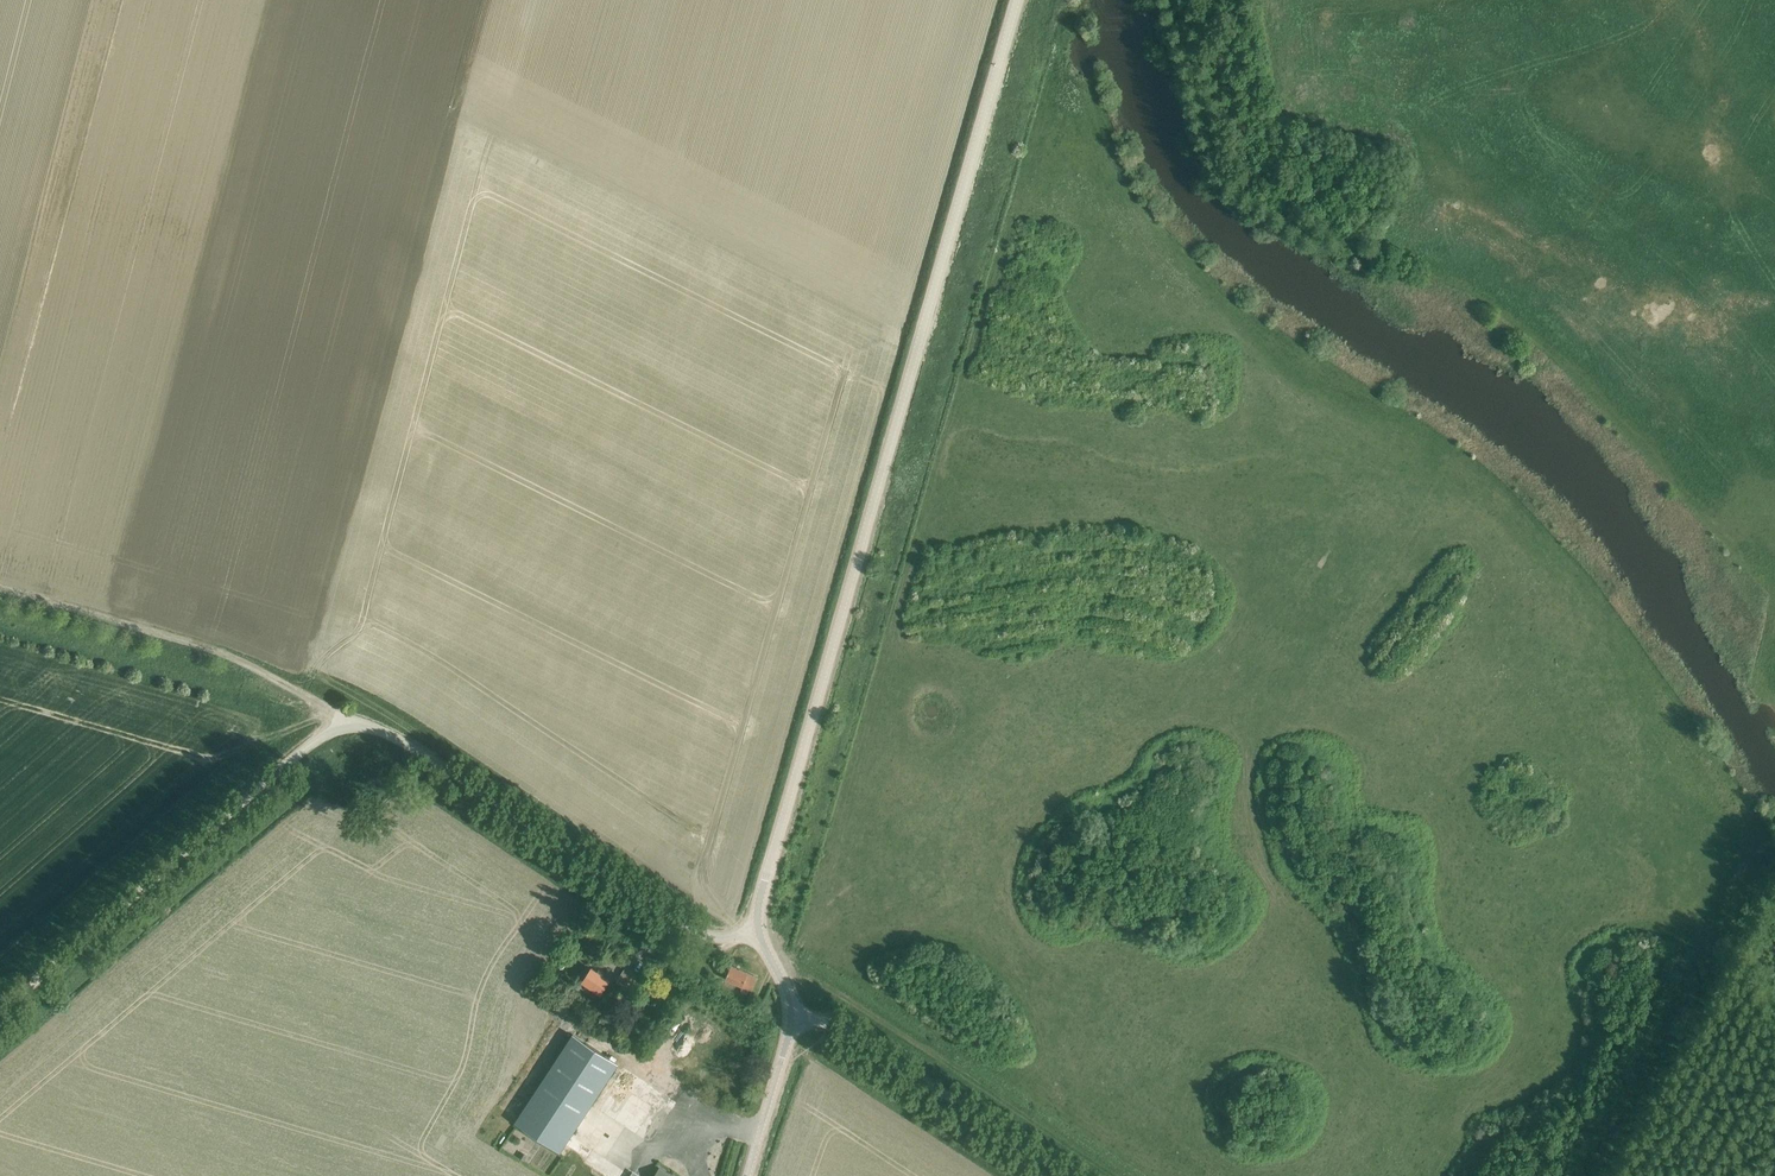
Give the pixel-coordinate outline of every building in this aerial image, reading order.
[(722,969),(721,971),(727,974),(725,978),(742,985),(749,989),(751,990),(756,978),(724,963),(722,969)] [(625,967),(615,982),(628,991),(638,975),(625,967)] [(582,982),(600,994),(609,980),(591,968),(582,982)] [(659,1000),(664,992),(644,979),(639,987),(659,1000)] [(742,985),(739,991),(747,994),(749,989),(742,985)] [(572,1034),(515,1121),(561,1151),(618,1064),(572,1034)] [(666,1131),(683,1104),(629,1071),(625,1078),(628,1079),(621,1090),(622,1091),(616,1101),(666,1131)] [(600,1154),(596,1159),(619,1175),(623,1171),(600,1154)] [(588,1168),(601,1175),(620,1175),(593,1160),(588,1168)]
